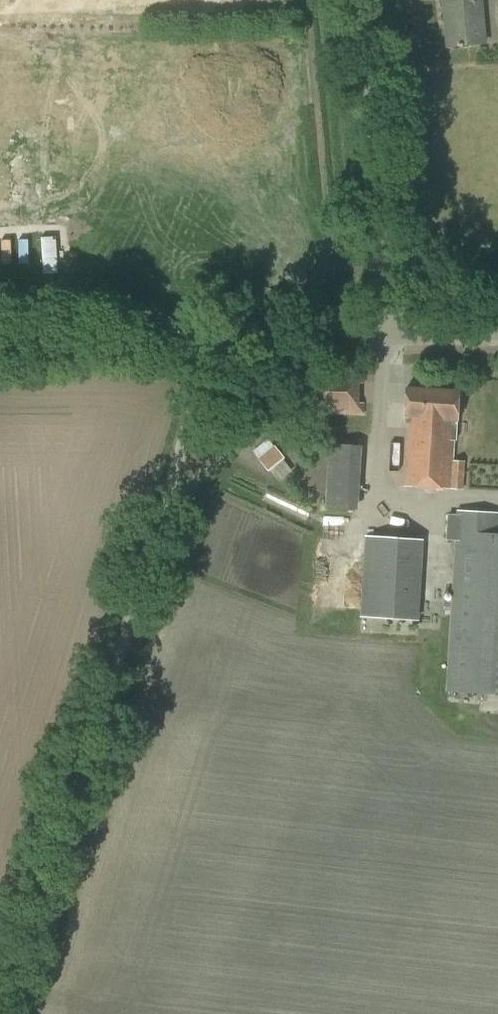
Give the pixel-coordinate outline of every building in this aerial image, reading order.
[(485,44),(481,0),(445,0),(445,1),(443,1),(447,47),(485,44)] [(364,384),(364,372),(313,369),(311,413),(363,415),(364,404),(359,404),(359,384),(364,384)] [(451,488),(452,461),(453,441),(454,421),(457,421),(457,420),(459,391),(405,389),(405,394),(405,404),(404,418),(405,418),(407,419),(407,424),(404,486),(451,488)] [(357,510),(361,446),(329,444),(324,508),(357,510)] [(268,472),(284,459),(274,446),(258,459),(268,472)] [(456,510),(446,692),(497,695),(497,513),(456,510)] [(418,621),(424,539),(364,535),(360,617),(418,621)]
